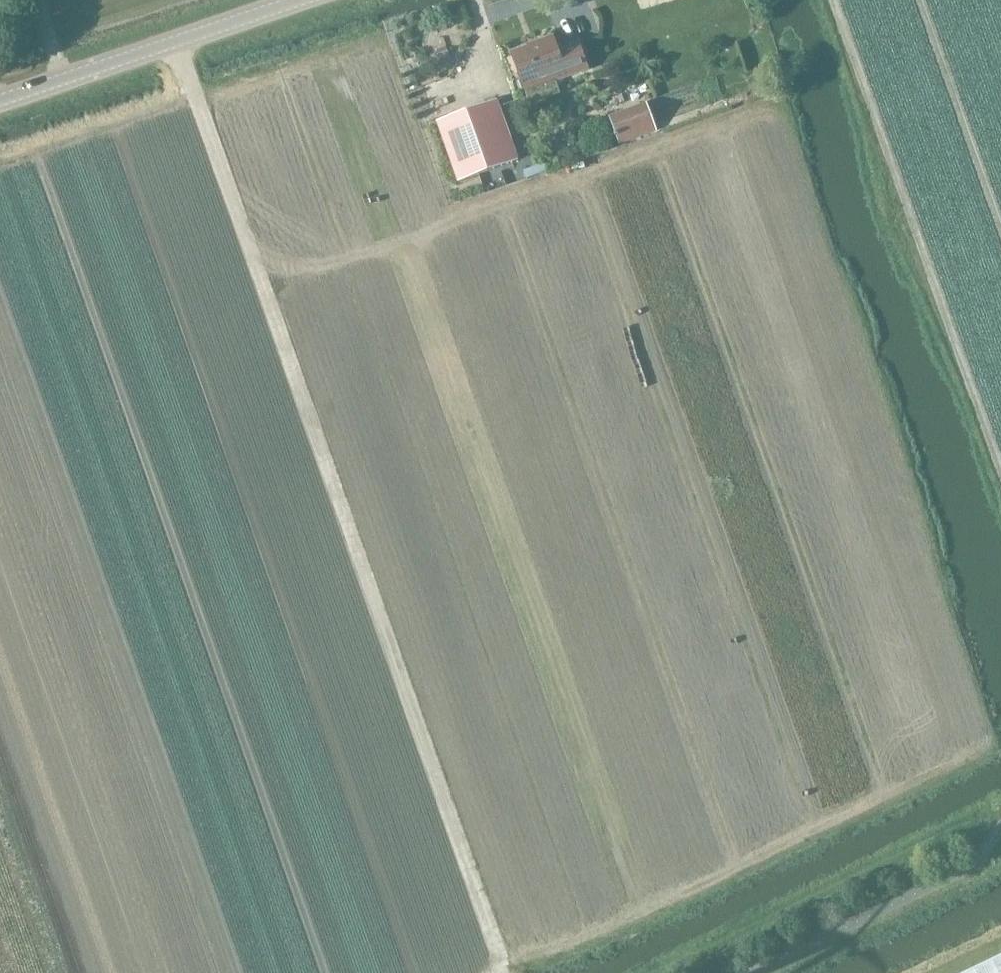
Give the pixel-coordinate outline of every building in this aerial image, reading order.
[(595,26),(594,0),(579,0),(580,27),(595,26)] [(512,53),(513,57),(507,59),(507,60),(512,74),(519,72),(523,86),(552,75),(554,80),(588,68),(579,43),(558,50),(553,36),(538,42),(539,44),(512,53)] [(608,104),(639,94),(631,72),(601,82),(608,104)] [(458,181),(518,159),(497,99),(437,121),(458,181)] [(648,105),(628,112),(637,137),(657,130),(648,105)] [(975,972),(1000,972),(1000,960),(975,972)]
